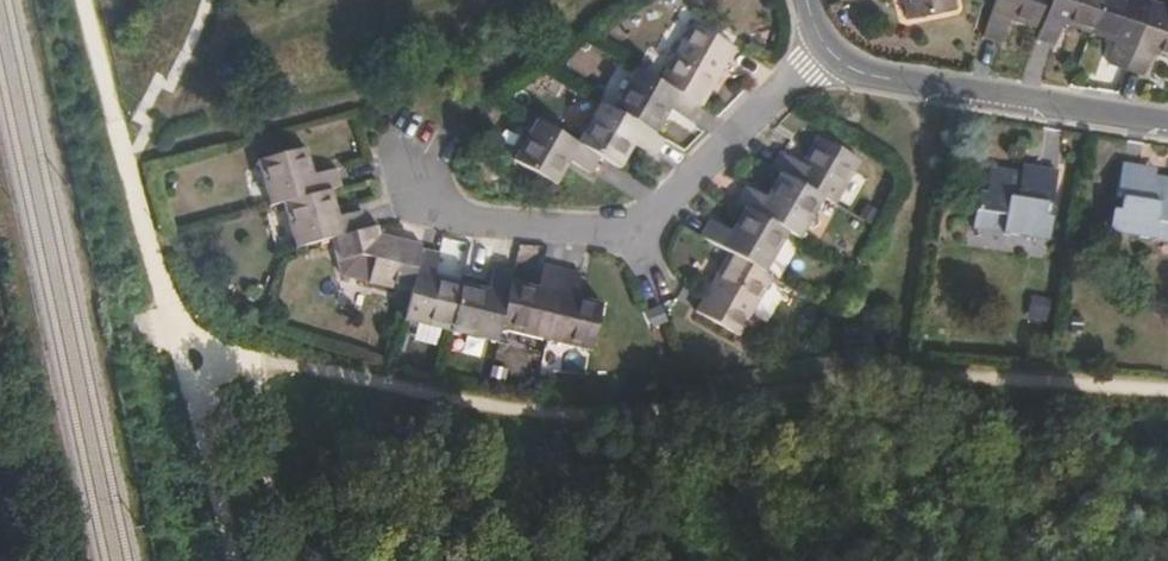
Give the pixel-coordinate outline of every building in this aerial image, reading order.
[(907,16),(955,6),(953,0),(903,0),(907,16)] [(984,35),(1002,41),(1010,18),(1040,29),(1049,0),(996,0),(984,35)] [(1036,38),(1055,45),(1062,22),(1089,30),(1099,0),(1049,0),(1040,29),(1036,38)] [(1089,30),(1115,39),(1107,62),(1126,68),(1139,31),(1149,0),(1099,0),(1089,30)] [(1126,68),(1144,75),(1152,51),(1167,56),(1167,5),(1151,0),(1149,0),(1139,31),(1126,68)] [(694,23),(660,83),(700,106),(701,107),(735,48),(694,23)] [(660,83),(636,69),(612,110),(655,135),(669,111),(690,123),(700,106),(660,83)] [(612,110),(600,104),(577,144),(599,157),(620,169),(633,144),(655,157),(665,140),(655,135),(612,110)] [(577,144),(535,121),(512,161),(555,186),(569,162),(590,174),(599,157),(577,144)] [(781,152),(771,169),(781,174),(824,199),(835,205),(860,161),(818,136),(802,164),(781,152)] [(258,161),(271,206),(284,203),(331,191),(341,187),(336,169),(313,175),(305,149),(258,161)] [(1116,198),(1121,199),(1116,233),(1153,239),(1154,234),(1167,236),(1167,180),(1153,177),(1153,180),(1143,179),(1145,168),(1121,164),(1116,198)] [(980,192),(974,223),(1004,228),(1003,232),(1041,239),(1046,204),(1051,205),(1057,172),(1033,168),(1031,179),(1022,178),(1022,174),(990,169),(986,193),(980,192)] [(824,199),(781,174),(766,199),(746,186),(736,203),(745,208),(788,233),(800,240),(824,199)] [(284,203),(296,249),(332,239),(367,229),(362,211),(338,217),(331,191),(284,203)] [(710,221),(700,237),(730,254),(764,274),(788,233),(745,208),(732,232),(710,221)] [(367,229),(332,239),(342,276),(401,290),(398,304),(407,306),(421,248),(381,239),(377,227),(367,229)] [(407,306),(404,321),(450,332),(461,285),(435,278),(440,254),(421,249),(407,306)] [(738,337),(772,278),(764,274),(730,254),(696,313),(738,337)] [(499,330),(545,341),(562,270),(543,265),(537,289),(510,282),(499,330)] [(461,285),(450,332),(496,343),(499,330),(510,282),(513,271),(495,267),(488,291),(461,285)] [(562,270),(545,341),(590,352),(602,304),(574,298),(581,274),(562,270)]
